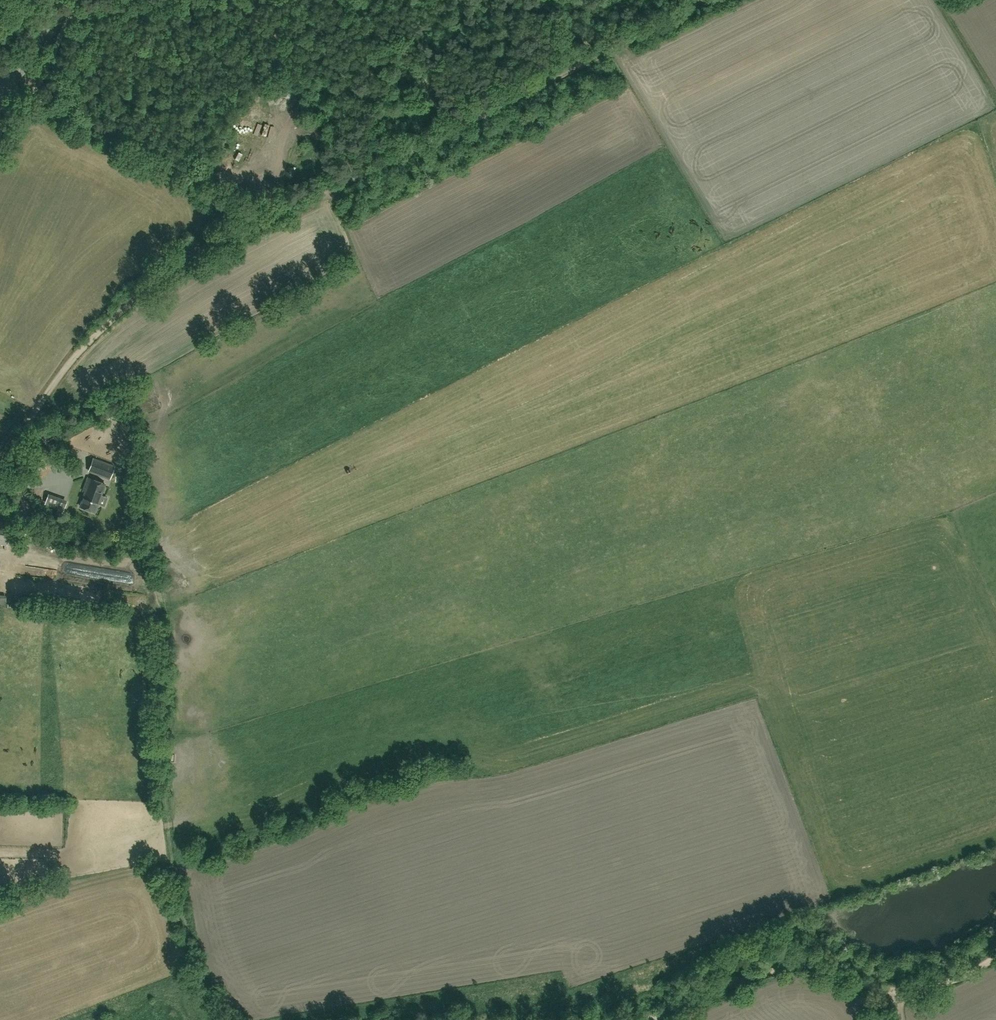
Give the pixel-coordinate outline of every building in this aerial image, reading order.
[(253,121),(263,119),(262,106),(251,108),(253,121)] [(93,458),(89,470),(110,478),(114,466),(93,458)] [(94,511),(104,483),(88,477),(84,490),(86,490),(80,506),(94,511)] [(10,519),(0,517),(0,548),(5,549),(10,519)] [(17,605),(17,596),(0,596),(0,604),(17,605)]
